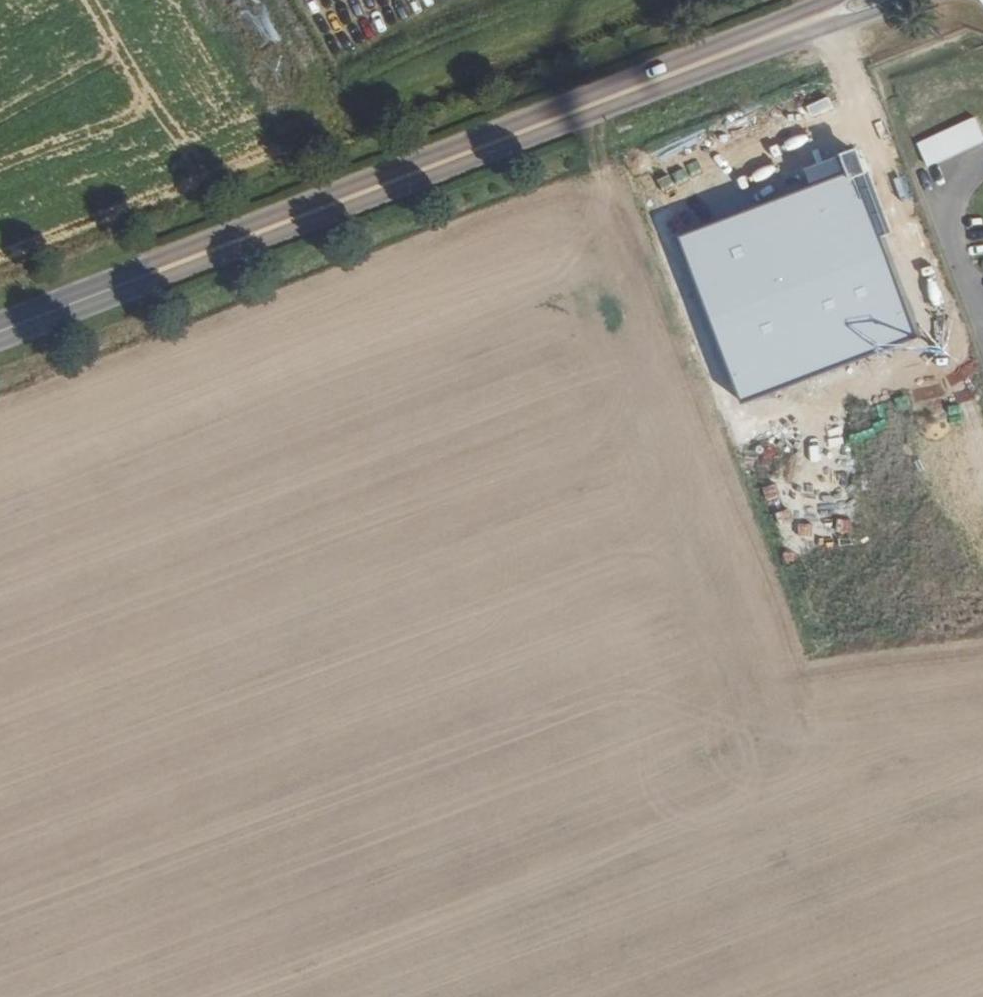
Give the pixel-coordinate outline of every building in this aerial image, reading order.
[(972,117),(912,141),(923,167),(982,142),(972,117)]
